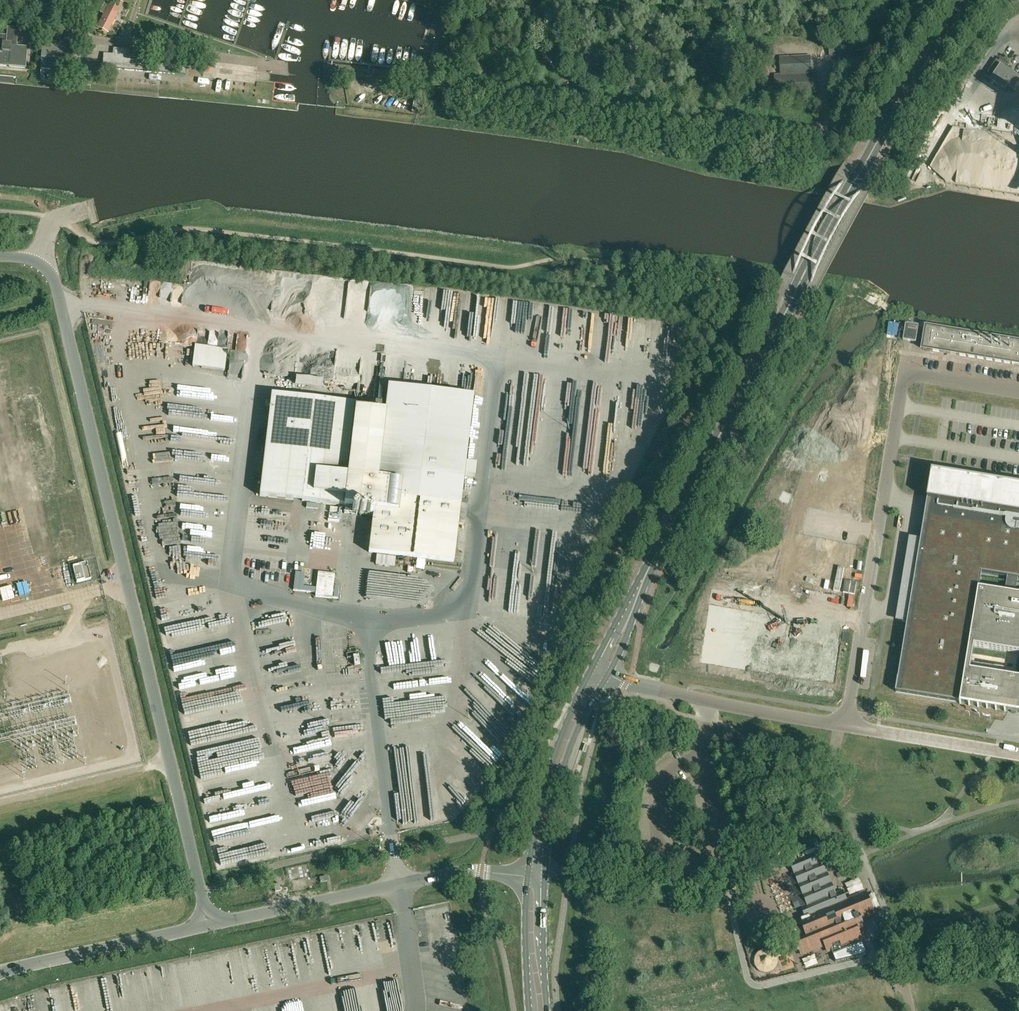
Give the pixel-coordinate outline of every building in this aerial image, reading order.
[(119,10),(122,3),(120,2),(117,0),(112,0),(111,1),(109,0),(106,0),(100,12),(105,14),(98,27),(107,32),(119,10)] [(26,68),(28,47),(17,46),(18,29),(7,28),(6,36),(0,35),(0,66),(26,68)] [(852,40),(830,41),(830,56),(853,55),(852,40)] [(40,68),(72,70),(73,49),(67,49),(68,43),(42,41),(40,68)] [(185,75),(186,62),(154,59),(103,54),(102,68),(185,75)] [(817,74),(811,74),(810,57),(780,58),(781,75),(775,76),(776,96),(818,94),(817,74)] [(997,60),(986,76),(1005,89),(1008,85),(1015,89),(1018,83),(1018,79),(1009,71),(1010,69),(1008,67),(1010,65),(1001,58),(999,61),(997,60)] [(209,73),(212,74),(213,65),(210,65),(205,64),(204,73),(209,73)] [(917,343),(919,326),(907,324),(905,341),(917,343)] [(923,349),(1018,365),(1018,343),(926,328),(923,349)] [(227,349),(195,345),(192,367),(224,371),(227,349)] [(356,405),(334,402),(271,395),(260,496),(374,510),(369,553),(454,562),(470,418),(385,408),(385,413),(355,410),(356,405)] [(1006,710),(1011,711),(1012,713),(1014,714),(1016,714),(1017,712),(1018,712),(1018,678),(973,671),(976,652),(1018,659),(1018,596),(980,589),(983,571),(1018,576),(1018,486),(932,472),(921,539),(921,540),(915,539),(913,550),(919,551),(909,611),(903,610),(902,621),(907,622),(907,623),(896,692),(956,702),(960,702),(960,704),(961,704),(961,703),(969,704),(969,706),(970,706),(970,704),(978,705),(978,707),(979,707),(979,705),(987,707),(986,709),(987,709),(988,707),(991,707),(996,708),(995,710),(996,710),(997,708),(1005,710),(1004,712),(1005,712),(1006,710)] [(87,562),(73,566),(77,582),(90,579),(87,562)] [(334,574),(318,572),(315,596),(332,598),(334,574)] [(703,655),(703,656),(704,656),(703,660),(833,682),(838,649),(786,640),(790,620),(712,607),(711,612),(710,612),(710,613),(711,614),(709,622),(708,622),(708,624),(709,624),(708,631),(707,631),(707,633),(706,639),(705,640),(706,641),(705,647),(704,647),(704,648),(705,648),(704,655),(703,655)] [(791,863),(790,864),(794,875),(795,874),(795,875),(800,873),(813,903),(807,906),(802,908),(801,908),(802,909),(804,908),(807,917),(800,920),(805,932),(794,937),(796,940),(794,941),(798,952),(800,951),(802,955),(825,945),(828,951),(831,950),(833,954),(834,955),(836,961),(835,961),(835,962),(868,954),(868,953),(867,953),(863,943),(861,938),(858,930),(863,928),(865,928),(861,919),(870,916),(861,895),(847,900),(843,890),(843,891),(842,891),(839,892),(836,894),(819,852),(818,852),(791,863)]
